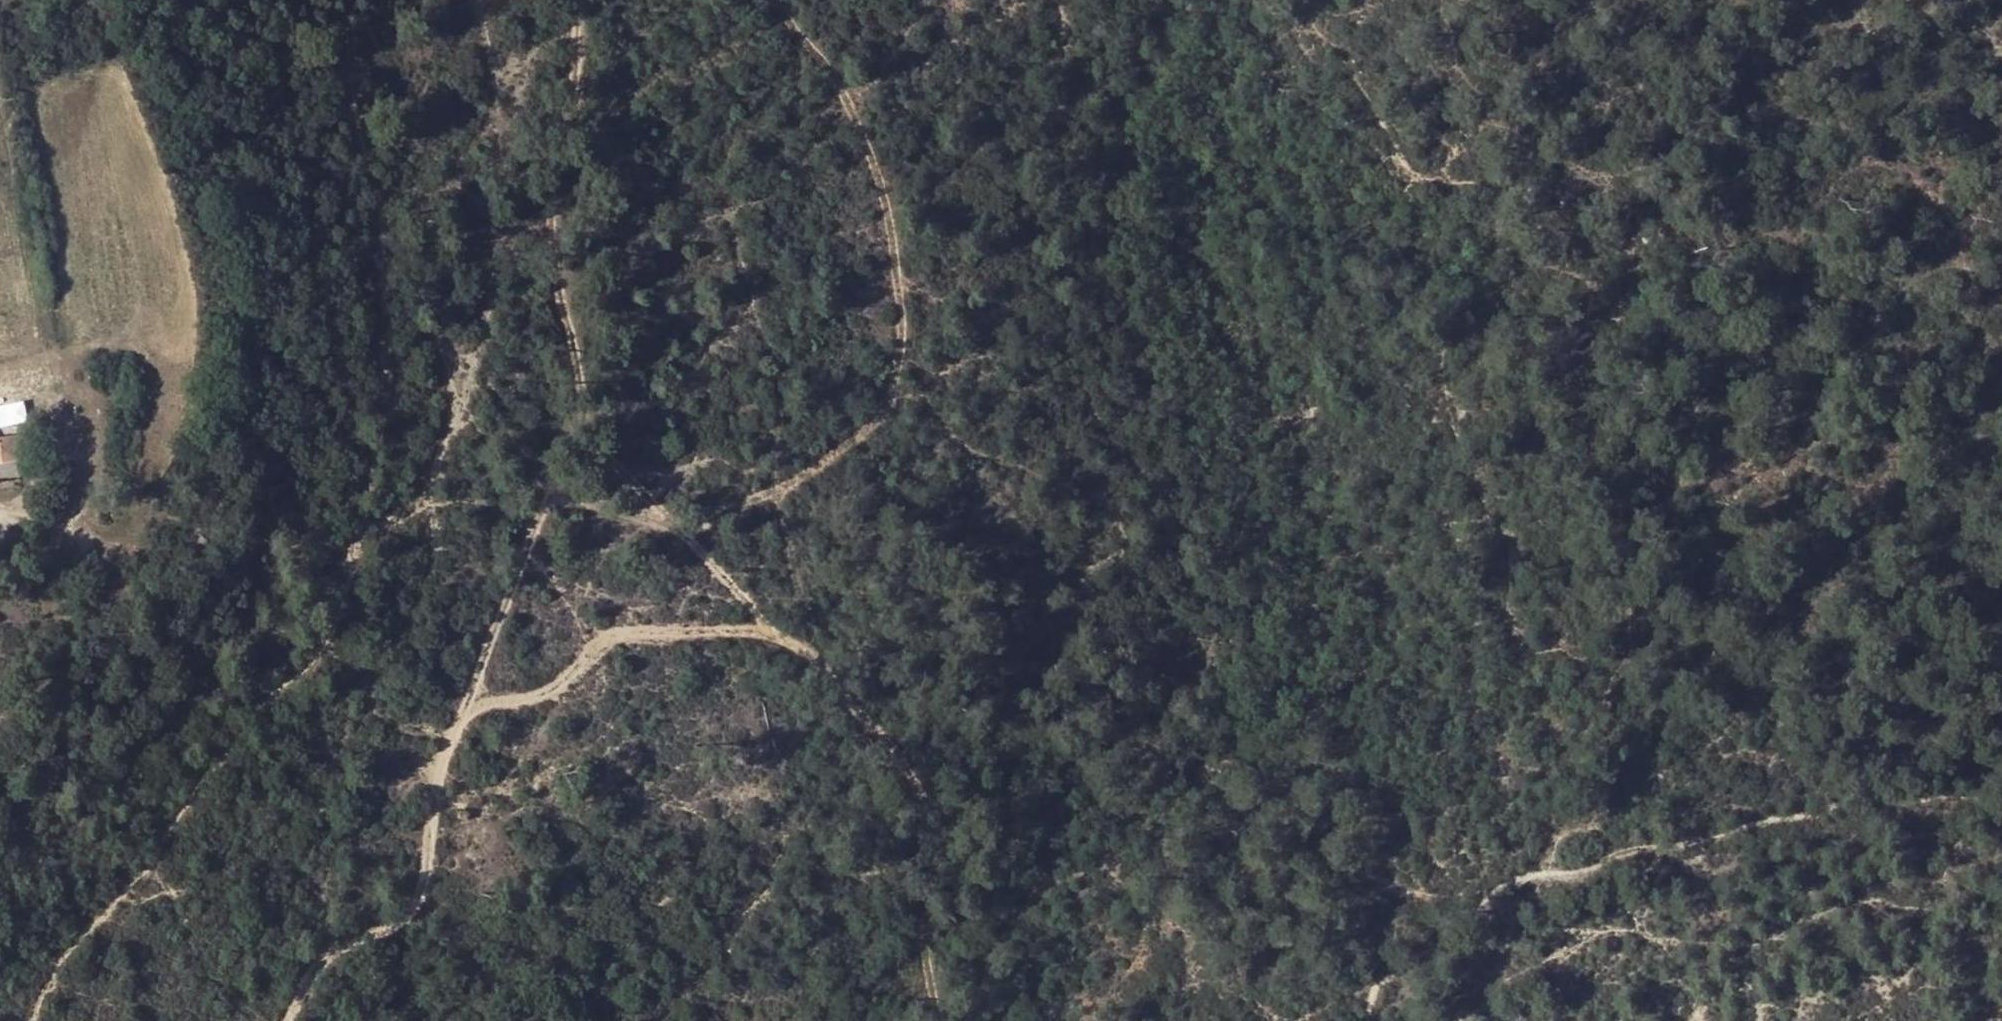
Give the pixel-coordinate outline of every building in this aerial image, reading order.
[(1,438),(5,463),(20,460),(16,436),(1,438)]
